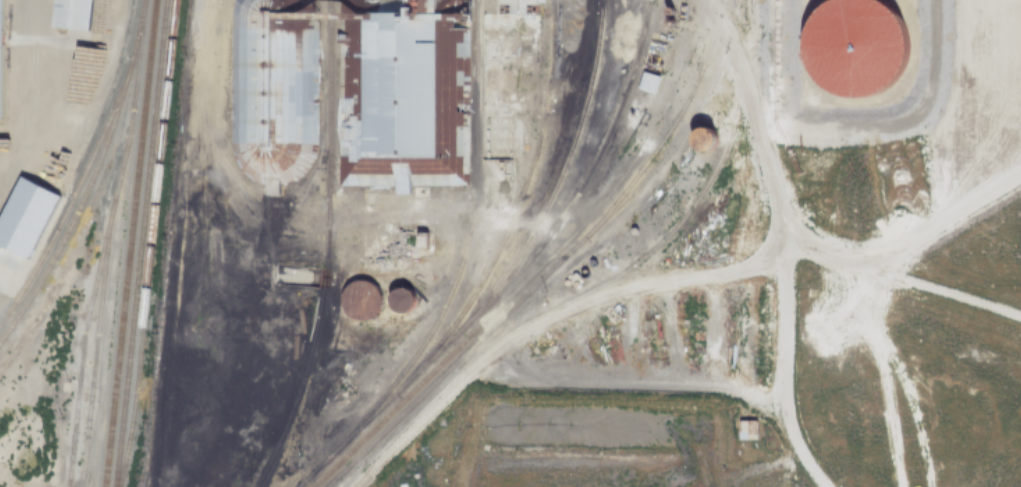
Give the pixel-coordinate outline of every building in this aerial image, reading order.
[(46,27),(49,0),(87,0),(83,31),(46,27)] [(229,8),(232,0),(312,0),(315,8),(315,144),(311,159),(302,173),(289,181),(276,184),(276,195),(263,195),(263,183),(257,182),(243,173),(233,160),(229,144),(229,8)] [(406,13),(406,0),(412,0),(413,0),(414,0),(438,0),(438,13),(461,13),(461,183),(405,183),(405,194),(391,194),(391,183),(332,183),(332,13),(363,13),(363,0),(379,0),(379,13),(406,13)] [(494,3),(494,0),(532,0),(532,3),(520,3),(520,13),(533,12),(535,95),(479,96),(477,14),(505,13),(505,3),(494,3)] [(842,98),(864,96),(882,87),(896,70),(902,50),(899,29),(888,11),(872,0),(828,0),(817,6),(804,20),(798,39),(799,59),(808,77),(822,90),(842,98)] [(637,87),(642,71),(658,77),(653,93),(637,87)] [(524,105),(524,152),(517,152),(517,160),(501,160),(478,160),(478,100),(515,99),(516,105),(524,105)] [(689,145),(688,141),(688,136),(690,133),(694,130),(698,129),(703,130),(706,133),(708,136),(709,140),(708,145),(705,148),(702,150),(698,151),(694,150),(691,148),(689,145)] [(20,267),(0,257),(0,206),(15,177),(55,198),(20,267)] [(353,272),(402,273),(402,259),(427,259),(427,227),(358,228),(357,232),(353,240),(352,251),(352,264),(353,272)] [(412,272),(412,261),(427,261),(427,272),(412,272)] [(343,314),(339,307),(338,299),(340,291),(345,284),(353,281),(361,281),(369,284),(374,289),(377,296),(378,303),(375,310),(370,316),(363,319),(356,320),(349,318),(343,314)] [(390,310),(387,306),(386,301),(387,296),(390,292),(394,289),(399,289),(404,291),(407,293),(409,297),(410,301),(409,305),(407,309),(403,312),(399,313),(394,312),(390,310)] [(737,418),(755,418),(755,438),(736,438),(737,418)]
